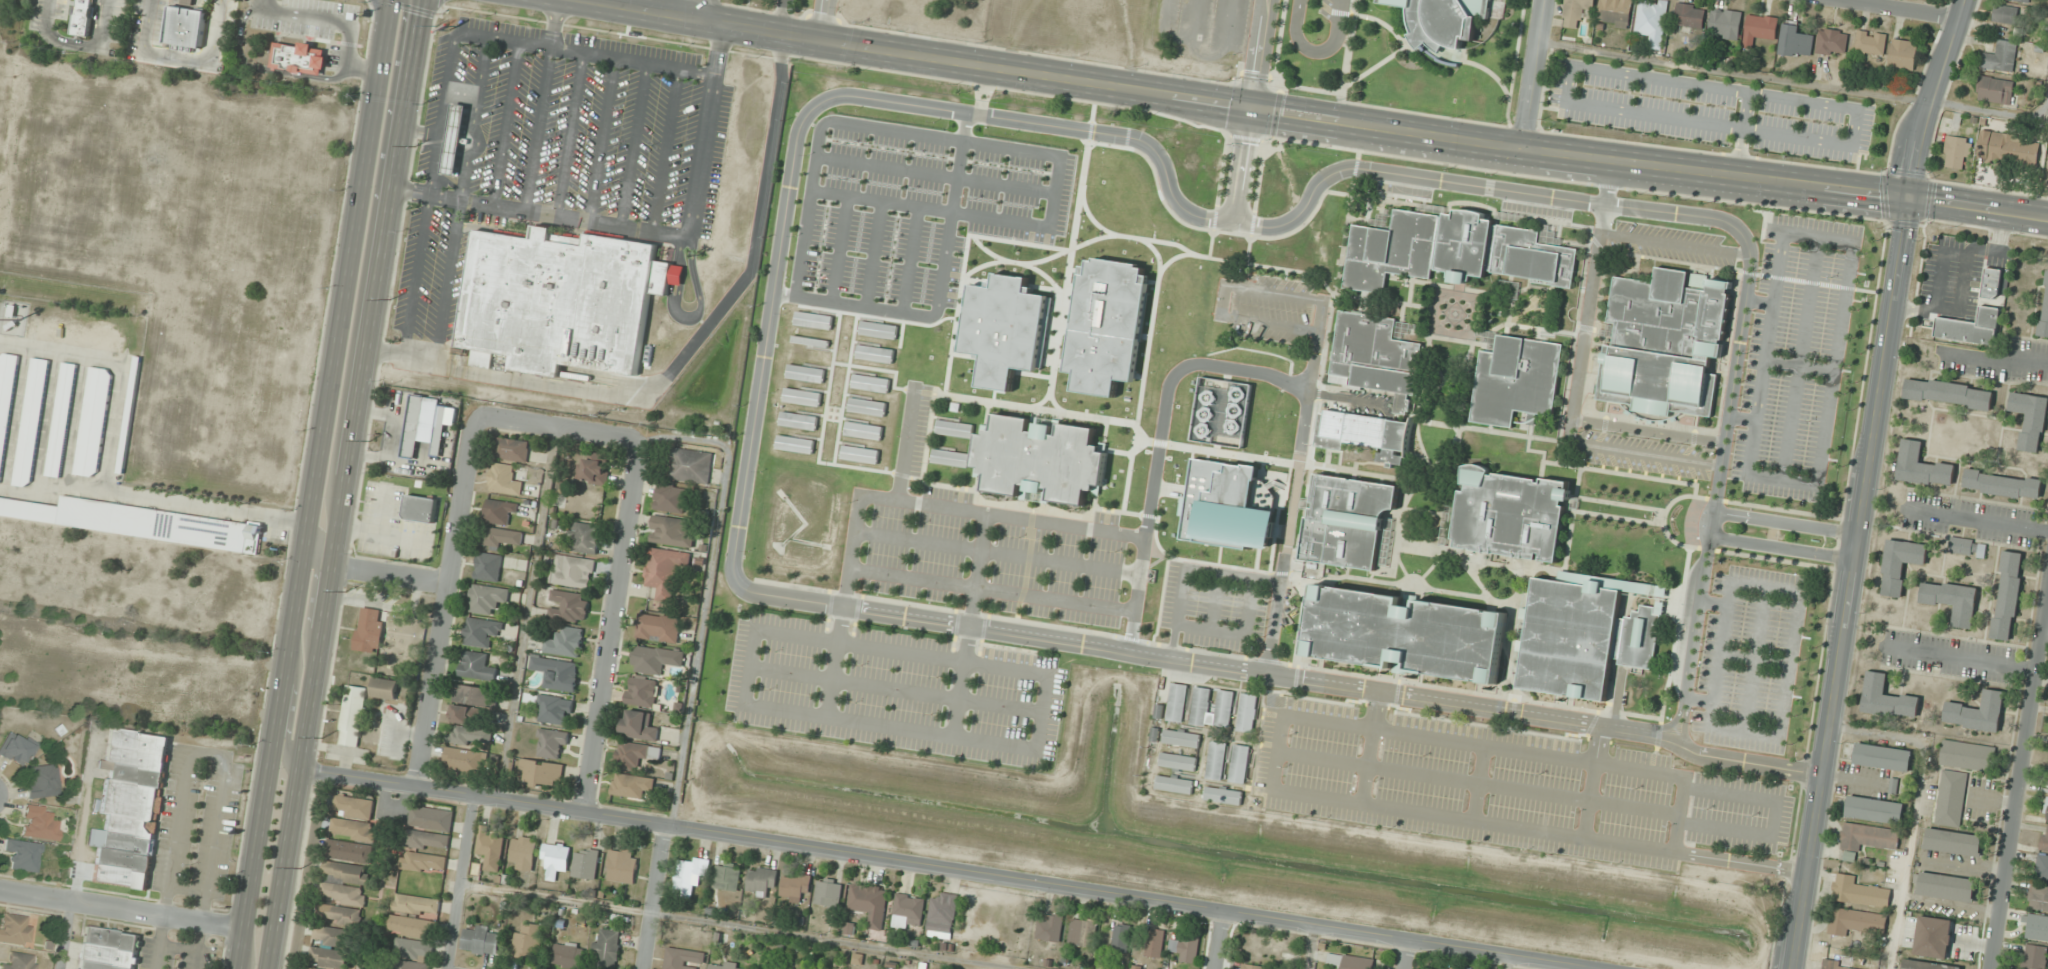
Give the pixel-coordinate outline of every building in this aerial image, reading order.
[(91,37),(95,0),(77,0),(73,35),(91,37)] [(181,4),(182,0),(192,0),(191,6),(206,8),(200,48),(192,46),(191,52),(171,49),(171,43),(163,42),(170,2),(181,4)] [(1375,3),(1375,0),(1489,0),(1486,19),(1476,18),(1473,43),(1462,41),(1460,51),(1453,50),(1448,48),(1442,46),(1438,54),(1430,49),(1426,45),(1424,44),(1422,46),(1425,49),(1423,52),(1419,48),(1416,50),(1412,46),(1408,41),(1406,35),(1410,33),(1408,29),(1407,24),(1406,19),(1405,14),(1405,8),(1375,3)] [(1594,11),(1595,0),(1566,0),(1562,26),(1581,29),(1583,9),(1594,11)] [(1633,0),(1600,0),(1597,23),(1628,28),(1633,0)] [(1636,31),(1652,33),(1651,48),(1663,49),(1668,1),(1656,0),(1652,0),(1651,7),(1639,6),(1636,31)] [(1693,27),(1702,29),(1706,7),(1678,2),(1673,29),(1692,33),(1693,27)] [(2020,6),(1993,6),(1993,23),(2020,23),(2020,6)] [(1742,12),(1712,8),(1709,36),(1739,39),(1742,12)] [(1776,40),(1779,18),(1747,14),(1743,46),(1753,47),(1754,37),(1776,40)] [(1780,53),(1811,57),(1813,35),(1799,33),(1801,22),(1784,20),(1780,53)] [(1817,53),(1845,56),(1848,31),(1819,29),(1817,53)] [(1887,34),(1858,30),(1855,52),(1884,56),(1887,34)] [(274,41),(299,45),(300,39),(313,41),(312,46),(324,48),(323,53),(327,54),(325,67),(321,66),(320,73),(317,73),(317,74),(299,71),(299,72),(292,71),(292,68),(286,67),(285,68),(276,67),(276,69),(272,68),(272,66),(270,66),(274,41)] [(1889,67),(1914,71),(1918,42),(1892,39),(1889,67)] [(1985,48),(1982,66),(2012,73),(2018,43),(1998,39),(1995,50),(1985,48)] [(1436,58),(1439,59),(1444,61),(1447,62),(1451,63),(1455,64),(1458,64),(1458,67),(1455,66),(1451,66),(1446,65),(1443,64),(1438,62),(1435,60),(1436,58)] [(2014,79),(1979,77),(1977,101),(2012,104),(2014,79)] [(452,101),(441,172),(455,174),(460,143),(467,144),(468,138),(460,137),(466,103),(452,101)] [(2037,165),(2040,138),(1981,131),(1978,158),(2037,165)] [(1966,137),(1946,135),(1943,167),(1963,169),(1966,137)] [(1352,222),(1391,228),(1394,207),(1439,214),(1439,216),(1444,217),(1445,211),(1454,212),(1455,206),(1463,206),(1470,207),(1478,209),(1485,211),(1484,216),(1494,217),(1493,224),(1497,224),(1497,223),(1540,229),(1538,241),(1577,247),(1571,288),(1531,282),(1532,277),(1527,276),(1509,274),(1509,275),(1490,273),(1486,272),(1485,278),(1472,276),(1471,281),(1466,281),(1466,283),(1452,281),(1453,278),(1449,278),(1449,271),(1431,269),(1430,279),(1388,273),(1386,281),(1384,294),(1342,287),(1352,222)] [(475,226),(455,346),(471,348),(469,365),(489,369),(492,351),(511,354),(509,368),(557,376),(559,361),(635,374),(648,293),(665,295),(667,281),(679,283),(682,265),(671,263),(671,261),(655,258),(658,242),(584,230),(583,236),(553,232),(554,225),(534,221),(532,236),(475,226)] [(1084,265),(1087,252),(1051,244),(1048,258),(1084,265)] [(1148,275),(1150,260),(1114,254),(1112,269),(1148,275)] [(1080,274),(1086,275),(1089,260),(1144,268),(1142,282),(1148,283),(1134,372),(1123,370),(1122,376),(1117,375),(1114,396),(1072,390),(1076,369),(1071,368),(1071,363),(1067,362),(1080,274)] [(1613,275),(1654,281),(1656,264),(1689,269),(1686,286),(1704,289),(1704,288),(1706,288),(1708,277),(1732,281),(1730,289),(1729,289),(1728,292),(1730,292),(1723,339),(1721,339),(1720,342),(1722,343),(1720,359),(1711,357),(1708,373),(1716,374),(1710,417),(1682,413),(1680,415),(1676,417),(1673,418),(1668,420),(1662,421),(1655,421),(1648,420),(1641,419),(1634,415),(1629,412),(1624,408),(1620,404),(1594,400),(1600,363),(1598,362),(1600,350),(1602,351),(1603,342),(1611,344),(1614,323),(1606,322),(1613,275)] [(2001,269),(1984,267),(1981,298),(1998,300),(2001,269)] [(2047,336),(2047,269),(2038,335),(2047,336)] [(965,284),(992,288),(994,272),(1000,273),(999,275),(1022,278),(1022,276),(1027,277),(1025,293),(1052,297),(1051,300),(1046,299),(1036,364),(1041,365),(1041,367),(1014,363),(1010,391),(977,386),(982,351),(956,347),(956,345),(961,345),(970,287),(965,286),(965,284)] [(1933,337),(1995,346),(2001,308),(1980,304),(1977,322),(1936,316),(1933,337)] [(1339,308),(1397,317),(1394,338),(1422,342),(1418,371),(1420,372),(1416,394),(1409,393),(1408,398),(1411,399),(1409,411),(1406,411),(1406,415),(1393,413),(1397,390),(1360,385),(1360,389),(1351,388),(1352,377),(1348,376),(1347,384),(1328,381),(1339,308)] [(795,309),(831,315),(829,329),(793,324),(795,309)] [(860,319),(896,324),(894,339),(858,334),(860,319)] [(1481,349),(1495,351),(1498,333),(1563,342),(1552,416),(1514,410),(1512,428),(1470,421),(1481,349)] [(791,334),(827,339),(826,347),(790,342),(791,334)] [(856,343),(893,348),(891,363),(854,357),(856,343)] [(0,352),(0,483),(19,355),(0,352)] [(1032,371),(1068,375),(1070,360),(1033,356),(1032,371)] [(14,485),(32,487),(49,359),(31,357),(14,485)] [(46,476),(61,478),(77,364),(62,362),(46,476)] [(787,363),(823,368),(821,383),(785,377),(787,363)] [(112,369),(89,366),(75,475),(98,478),(112,369)] [(852,372),(888,377),(886,392),(850,386),(852,372)] [(1991,409),(1994,387),(1906,377),(1903,399),(1991,409)] [(1086,387),(1049,383),(1048,398),(1084,402),(1086,387)] [(783,386),(820,392),(817,406),(781,401),(783,386)] [(2047,403),(2047,396),(2010,391),(2008,411),(2024,413),(2020,450),(2041,453),(2047,403)] [(425,397),(412,395),(403,457),(416,459),(425,397)] [(849,396),(885,402),(883,416),(846,410),(849,396)] [(448,407),(439,405),(433,454),(442,455),(448,407)] [(1325,408),(1410,421),(1411,418),(1412,416),(1414,417),(1412,420),(1411,424),(1410,428),(1409,432),(1408,437),(1408,441),(1408,446),(1408,451),(1408,460),(1406,459),(1406,453),(1406,451),(1397,450),(1396,453),(1405,455),(1404,464),(1395,463),(1394,468),(1387,467),(1388,463),(1377,462),(1379,451),(1384,452),(1385,448),(1343,442),(1342,451),(1313,446),(1319,411),(1324,412),(1325,408)] [(780,410),(816,415),(814,430),(778,424),(780,410)] [(994,411),(1031,417),(1029,428),(1034,429),(1036,420),(1053,423),(1052,432),(1057,433),(1059,421),(1096,427),(1093,443),(1100,444),(1099,450),(1106,451),(1101,485),(1094,484),(1094,489),(1087,488),(1084,505),(1048,499),(1047,503),(1018,498),(1019,496),(983,491),(986,474),(979,473),(979,468),(971,467),(977,431),(984,432),(984,427),(991,428),(994,411)] [(936,418),(972,424),(970,438),(934,432),(936,418)] [(845,420),(881,425),(879,439),(843,434),(845,420)] [(776,433),(813,439),(810,454),(774,448),(776,433)] [(527,462),(530,442),(497,436),(493,457),(527,462)] [(1902,437),(1897,480),(1952,487),(1955,465),(1920,461),(1923,440),(1902,437)] [(842,443),(878,449),(875,463),(839,458),(842,443)] [(709,485),(713,452),(673,447),(669,480),(709,485)] [(932,447),(968,453),(966,467),(930,462),(932,447)] [(612,456),(586,451),(581,481),(607,485),(612,456)] [(1192,459),(1256,468),(1250,510),(1271,514),(1267,546),(1249,543),(1249,548),(1180,538),(1192,459)] [(1463,464),(1467,463),(1471,462),(1475,462),(1480,463),(1485,465),(1490,468),(1488,473),(1493,474),(1494,471),(1537,477),(1537,480),(1541,481),(1542,475),(1569,479),(1568,486),(1571,486),(1569,498),(1562,497),(1561,504),(1564,504),(1556,562),(1540,560),(1541,552),(1536,551),(1535,559),(1454,547),(1455,540),(1452,540),(1459,488),(1465,489),(1465,485),(1463,484),(1463,464)] [(489,491),(521,494),(522,477),(514,476),(514,465),(492,463),(489,491)] [(1284,472),(1245,469),(1243,487),(1282,490),(1284,472)] [(2042,477),(1966,469),(1963,491),(2040,499),(2042,477)] [(1298,559),(1373,571),(1380,530),(1381,530),(1383,516),(1382,516),(1382,514),(1384,511),(1386,510),(1388,509),(1391,508),(1394,509),(1398,485),(1316,472),(1311,502),(1314,503),(1313,507),(1311,507),(1309,516),(1305,516),(1298,559)] [(654,508),(684,514),(689,489),(658,483),(654,508)] [(438,497),(406,495),(404,522),(436,524),(438,497)] [(62,504),(0,496),(0,517),(256,550),(260,522),(63,496),(62,504)] [(484,521),(514,525),(517,503),(488,498),(484,521)] [(695,529),(687,528),(688,519),(654,515),(650,541),(693,547),(695,529)] [(574,541),(573,551),(597,554),(601,526),(571,522),(569,540),(574,541)] [(523,530),(486,526),(484,545),(521,549),(523,530)] [(1948,551),(1985,558),(1987,542),(1951,536),(1948,551)] [(1881,595),(1901,597),(1904,563),(1926,565),(1928,542),(1885,538),(1881,595)] [(676,602),(679,566),(690,567),(691,551),(648,548),(645,588),(656,589),(655,601),(676,602)] [(2024,552),(2002,550),(1992,638),(2013,640),(2024,552)] [(476,580),(500,581),(502,554),(477,553),(476,580)] [(590,590),(595,559),(555,553),(551,584),(590,590)] [(1516,638),(1524,640),(1528,619),(1519,617),(1520,605),(1529,607),(1535,574),(1557,578),(1558,569),(1666,586),(1664,596),(1621,589),(1617,618),(1623,619),(1617,658),(1611,657),(1604,701),(1572,696),(1572,695),(1567,694),(1567,696),(1517,688),(1522,652),(1514,650),(1516,638)] [(1978,586),(1922,579),(1919,601),(1954,606),(1952,626),(1972,629),(1978,586)] [(1314,581),(1327,583),(1327,585),(1332,585),(1333,583),(1403,594),(1403,592),(1417,595),(1417,597),(1487,607),(1486,609),(1493,610),(1493,608),(1506,610),(1495,684),(1480,681),(1481,680),(1476,679),(1476,681),(1405,670),(1405,672),(1393,670),(1393,668),(1322,657),(1322,655),(1317,654),(1317,657),(1302,654),(1314,581)] [(507,607),(510,588),(473,584),(470,612),(495,615),(496,606),(507,607)] [(551,601),(561,602),(560,609),(550,607),(548,617),(586,623),(590,595),(552,590),(551,601)] [(1623,619),(1624,615),(1631,616),(1632,609),(1639,610),(1640,603),(1655,606),(1656,600),(1664,601),(1662,613),(1660,612),(1651,670),(1616,664),(1617,658),(1623,619)] [(386,610),(361,606),(354,649),(379,653),(386,610)] [(678,643),(681,617),(639,612),(636,638),(678,643)] [(464,644),(490,648),(492,638),(501,639),(503,622),(469,617),(464,644)] [(580,657),(584,628),(558,625),(556,638),(547,637),(545,652),(580,657)] [(671,666),(673,649),(635,645),(632,672),(662,675),(663,665),(671,666)] [(496,681),(498,668),(488,666),(489,654),(463,650),(459,676),(496,681)] [(575,692),(580,661),(531,654),(529,671),(544,674),(542,688),(575,692)] [(1920,697),(1886,693),(1888,672),(1866,670),(1862,713),(1917,718),(1920,697)] [(625,704),(654,709),(659,680),(631,675),(625,704)] [(371,696),(396,700),(399,681),(374,677),(371,696)] [(500,690),(457,683),(451,722),(478,726),(482,706),(497,709),(500,690)] [(1170,721),(1177,721),(1186,723),(1191,685),(1183,684),(1175,683),(1170,721)] [(360,746),(367,687),(345,685),(339,744),(360,746)] [(1199,687),(1206,688),(1214,689),(1209,726),(1201,726),(1193,724),(1199,687)] [(1999,732),(2005,691),(1985,687),(1982,707),(1946,702),(1942,723),(1999,732)] [(1222,689),(1230,690),(1238,691),(1233,728),(1225,726),(1217,726),(1222,689)] [(574,697),(539,693),(536,721),(571,725),(574,697)] [(1240,731),(1248,732),(1256,733),(1261,695),(1253,694),(1245,693),(1240,731)] [(657,740),(659,726),(651,725),(652,712),(626,709),(623,736),(657,740)] [(451,746),(489,743),(488,727),(450,729),(451,746)] [(170,736),(108,728),(102,769),(106,769),(100,813),(105,814),(103,830),(88,828),(86,846),(96,847),(91,881),(149,889),(170,736)] [(1167,729),(1202,734),(1202,742),(1200,748),(1164,743),(1167,729)] [(24,769),(37,744),(11,730),(0,751),(0,756),(24,769)] [(568,757),(568,730),(538,730),(538,757),(568,757)] [(1939,764),(1992,772),(1996,746),(1943,738),(1939,764)] [(662,747),(620,741),(616,768),(637,771),(638,761),(648,763),(649,757),(660,759),(662,747)] [(1910,771),(1912,749),(1856,742),(1853,764),(1910,771)] [(1209,782),(1217,783),(1225,784),(1230,747),(1222,745),(1214,744),(1209,782)] [(1232,782),(1240,783),(1248,784),(1253,747),(1246,745),(1238,745),(1232,782)] [(481,772),(483,752),(447,748),(445,767),(481,772)] [(1164,752),(1200,758),(1199,765),(1198,772),(1161,766),(1164,752)] [(564,765),(523,757),(519,781),(560,789),(564,765)] [(58,798),(58,766),(27,766),(27,798),(58,798)] [(1968,772),(1942,768),(1934,824),(1961,827),(1968,772)] [(611,794),(642,799),(644,789),(654,790),(655,778),(614,772),(611,794)] [(1160,775),(1175,778),(1196,781),(1195,788),(1194,795),(1158,789),(1160,775)] [(1207,801),(1243,806),(1244,800),(1245,792),(1209,787),(1208,794),(1207,801)] [(1846,817),(1902,823),(1905,802),(1848,795),(1846,817)] [(338,817),(374,817),(374,798),(338,797),(338,817)] [(60,820),(53,820),(53,807),(24,805),(22,839),(59,840),(60,820)] [(454,810),(412,806),(410,827),(452,831),(454,810)] [(377,839),(377,822),(333,820),(332,837),(377,839)] [(1844,859),(1857,862),(1860,843),(1898,849),(1901,830),(1843,821),(1839,848),(1846,849),(1844,859)] [(477,853),(485,855),(483,868),(501,871),(505,837),(488,835),(489,825),(481,824),(477,853)] [(1923,848),(1981,856),(1984,835),(1926,827),(1923,848)] [(450,835),(408,830),(407,846),(449,851),(450,835)] [(509,867),(532,871),(538,839),(515,835),(509,867)] [(370,844),(330,840),(328,858),(368,862),(370,844)] [(6,858),(12,858),(12,871),(39,871),(39,841),(6,841),(6,858)] [(569,843),(542,844),(543,867),(548,867),(548,879),(557,879),(557,871),(570,871),(569,843)] [(597,879),(602,851),(577,847),(572,876),(597,879)] [(607,880),(635,883),(638,851),(610,848),(607,880)] [(447,856),(407,852),(405,868),(446,872),(447,856)] [(2038,855),(2035,880),(2047,881),(2047,856),(2038,855)] [(710,860),(678,856),(674,895),(694,897),(696,880),(707,881),(710,860)] [(367,883),(369,866),(326,862),(324,879),(367,883)] [(713,887),(737,891),(742,866),(718,862),(713,887)] [(768,890),(775,891),(778,870),(750,866),(746,894),(767,897),(768,890)] [(1973,902),(1977,879),(1919,870),(1915,894),(1973,902)] [(779,898),(806,903),(812,877),(785,871),(779,898)] [(1889,907),(1892,888),(1855,883),(1856,875),(1835,873),(1832,900),(1889,907)] [(842,881),(818,878),(815,904),(839,907),(842,881)] [(884,930),(888,887),(850,883),(847,910),(867,912),(865,928),(884,930)] [(2031,883),(2027,908),(2047,911),(2047,886),(2031,883)] [(322,901),(366,904),(367,887),(323,884),(322,901)] [(958,895),(933,891),(927,934),(952,937),(958,895)] [(893,925),(921,929),(925,897),(897,893),(893,925)] [(439,916),(441,899),(397,894),(395,910),(439,916)] [(361,927),(363,910),(320,903),(318,920),(361,927)] [(1828,933),(1847,936),(1848,928),(1884,933),(1887,914),(1832,906),(1828,933)] [(27,946),(32,918),(2,913),(0,928),(0,942),(27,946)] [(1039,920),(1036,939),(1060,942),(1064,914),(1049,913),(1048,921),(1039,920)] [(2028,915),(2027,940),(2047,941),(2047,916),(2028,915)] [(392,935),(433,935),(433,918),(392,918),(392,935)] [(1078,945),(1095,947),(1098,920),(1081,918),(1078,945)] [(1111,950),(1126,953),(1132,926),(1116,923),(1111,950)] [(501,929),(476,925),(475,931),(464,929),(462,951),(498,955),(501,929)] [(352,930),(316,926),(314,943),(351,947),(352,930)] [(84,927),(78,968),(135,968),(139,934),(84,927)] [(621,931),(596,928),(592,968),(597,968),(617,968),(621,931)] [(1161,959),(1166,932),(1150,929),(1145,956),(1161,959)] [(1196,962),(1199,935),(1181,933),(1178,961),(1196,962)] [(433,960),(435,943),(399,938),(396,956),(433,960)] [(578,968),(582,968),(586,946),(557,941),(553,965),(578,968)] [(2024,945),(2024,968),(2047,968),(2047,945),(2024,945)] [(348,968),(349,951),(313,947),(311,964),(348,968)] [(704,952),(668,947),(664,968),(701,968),(704,952)] [(1852,968),(1854,954),(1831,952),(1830,958),(1823,957),(1822,968),(1867,968),(1852,968)] [(1339,964),(1339,968),(1372,968),(1374,958),(1329,953),(1328,963),(1339,964)] [(36,954),(9,954),(9,964),(0,964),(0,968),(36,968),(36,954)] [(1962,966),(1905,956),(1903,968),(1961,968),(1962,966)] [(750,964),(710,960),(709,968),(750,968),(750,964)]
